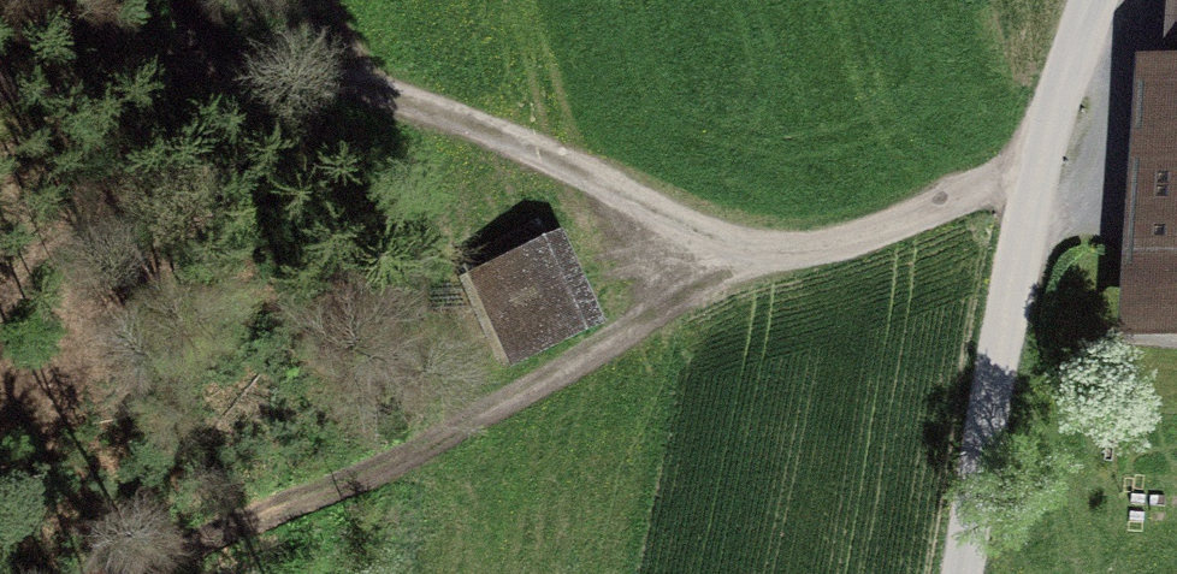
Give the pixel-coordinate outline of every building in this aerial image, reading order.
[(1153,316),(1176,317),(1176,0),(1175,0),(1153,316)] [(609,324),(570,233),(470,276),(509,367),(609,324)]
